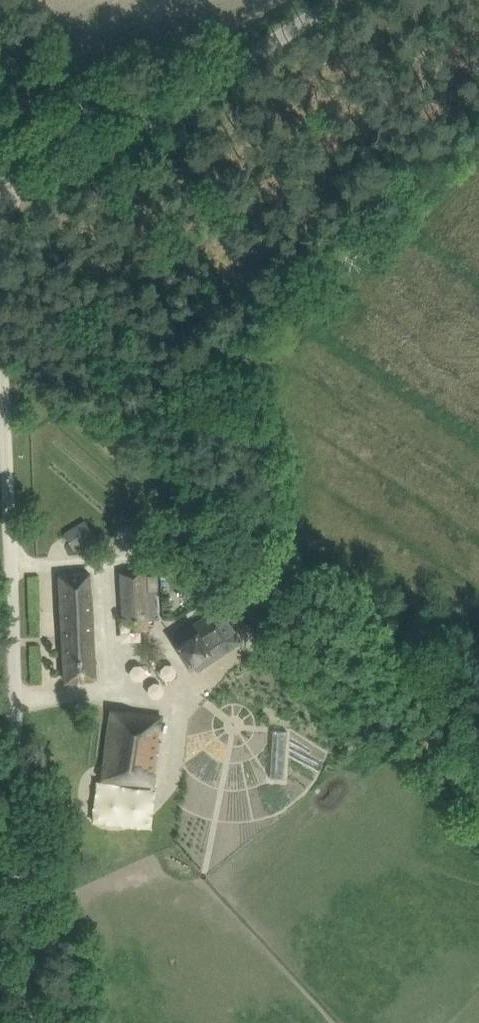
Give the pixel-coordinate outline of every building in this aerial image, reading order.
[(75,548),(98,540),(92,525),(68,534),(75,548)] [(147,570),(120,572),(122,620),(131,620),(131,630),(142,630),(148,629),(148,619),(153,619),(153,591),(148,591),(147,570)] [(66,681),(96,678),(89,573),(60,575),(66,681)] [(197,670),(242,641),(219,606),(174,636),(197,670)] [(103,777),(152,784),(161,716),(112,710),(103,777)]
